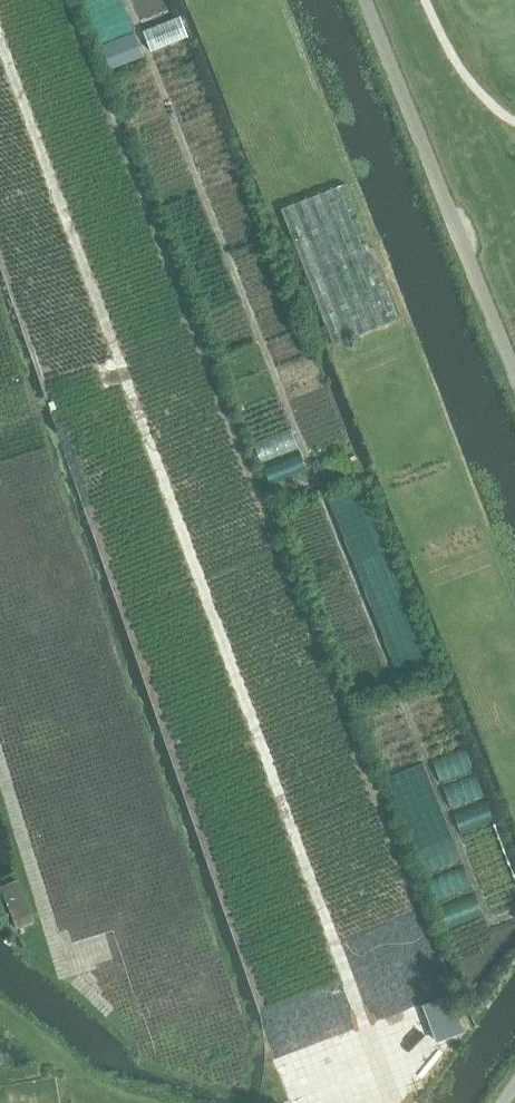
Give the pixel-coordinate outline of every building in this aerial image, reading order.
[(180,15),(143,30),(151,50),(188,36),(180,15)] [(143,56),(134,32),(101,45),(110,68),(143,56)] [(334,344),(398,320),(345,183),(281,209),(334,344)] [(19,879),(1,886),(17,928),(36,920),(19,879)]
